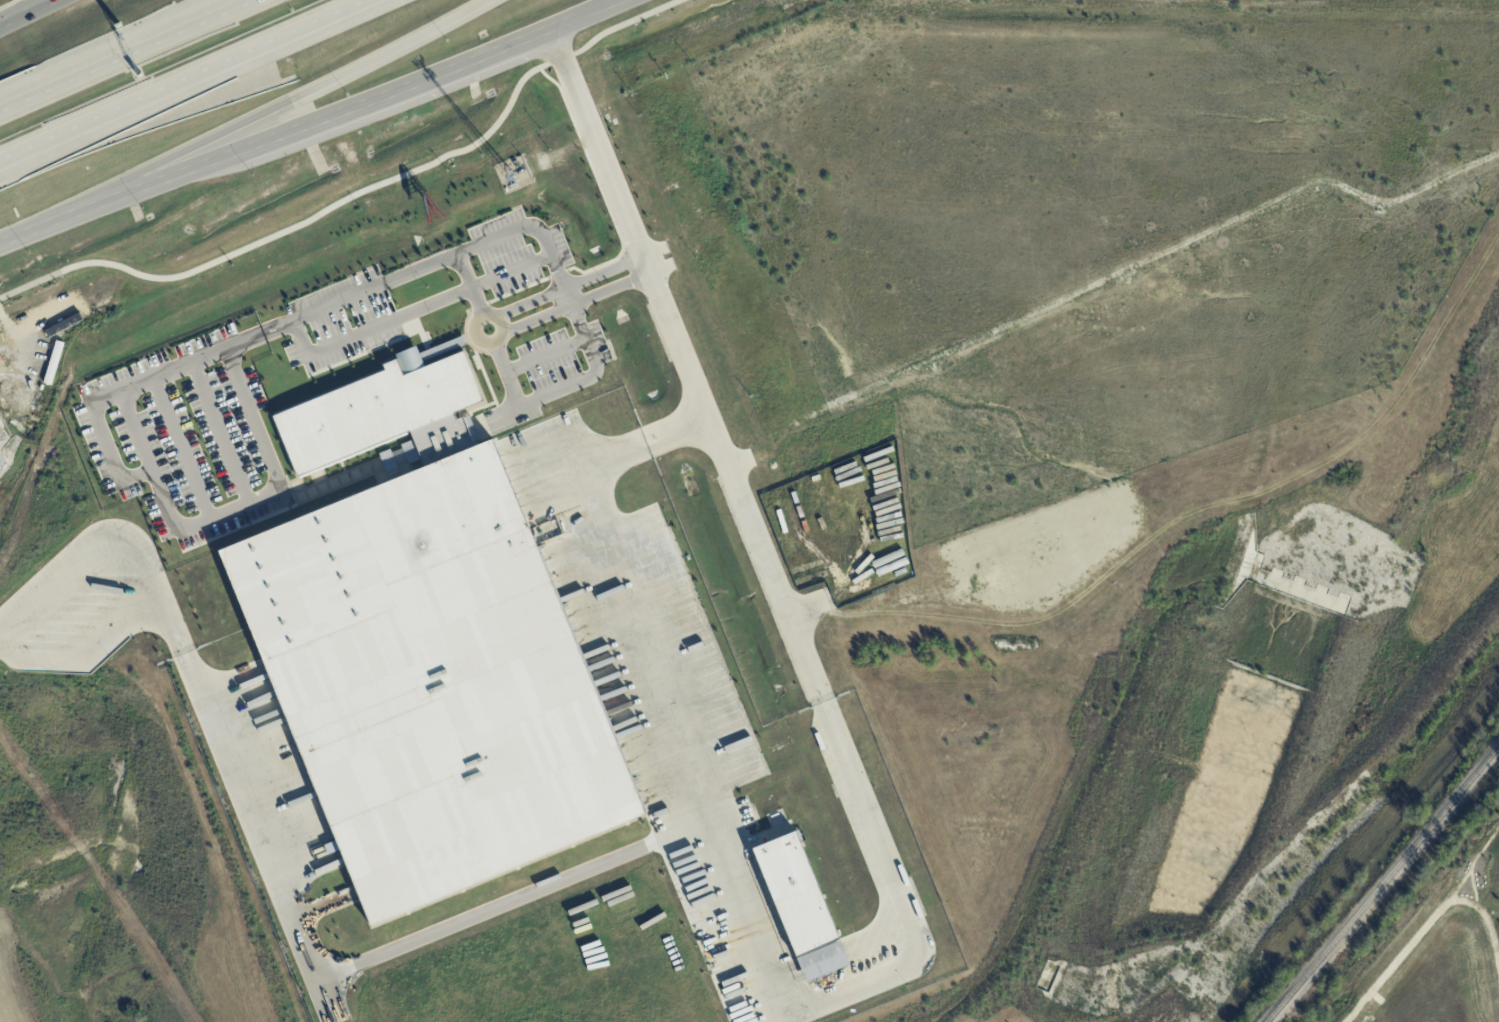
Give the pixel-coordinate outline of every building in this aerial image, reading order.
[(440,346),(443,353),(465,343),(461,336),(440,346)] [(215,548),(419,465),(405,432),(295,477),(270,415),(383,369),(381,364),(393,359),(400,376),(461,351),(481,400),(451,412),(453,418),(461,415),(472,443),(490,436),(644,815),(368,927),(215,548)] [(797,831),(752,847),(802,982),(846,966),(797,831)] [(324,844),(328,854),(338,850),(335,840),(324,844)]
